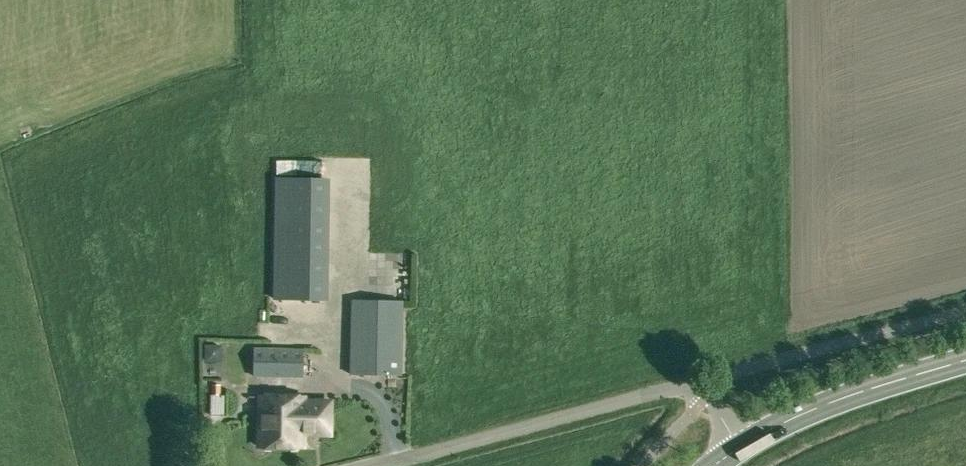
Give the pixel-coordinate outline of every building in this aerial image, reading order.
[(324,179),(276,178),(274,299),(322,299),(324,179)] [(350,374),(401,375),(403,301),(352,300),(350,374)] [(222,344),(204,344),(204,362),(213,362),(222,353),(222,344)] [(253,347),(252,376),(302,378),(303,349),(253,347)] [(211,385),(211,395),(220,395),(220,385),(211,385)] [(303,447),(303,433),(329,434),(330,402),(304,402),(304,397),(260,396),(259,446),(303,447)]
